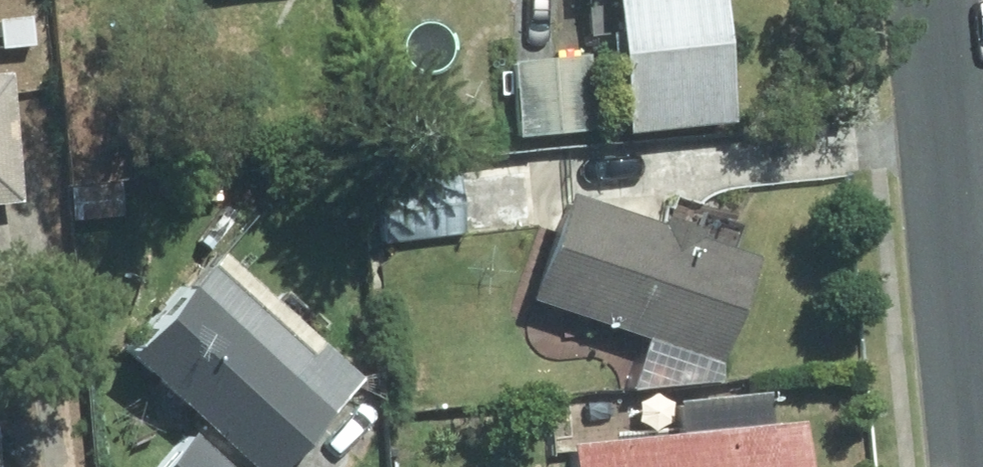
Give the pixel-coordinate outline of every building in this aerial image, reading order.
[(735,122),(722,0),(614,0),(628,133),(735,122)] [(0,22),(0,52),(32,49),(29,19),(0,22)] [(596,130),(589,56),(514,63),(521,137),(596,130)] [(21,204),(8,73),(0,74),(0,206),(21,204)] [(454,235),(536,226),(530,168),(448,176),(454,235)] [(73,222),(124,217),(121,185),(70,190),(73,222)] [(758,257),(569,194),(534,302),(723,364),(758,257)] [(357,377),(215,252),(123,355),(248,466),(278,466),(357,377)] [(765,393),(676,402),(679,436),(568,446),(570,466),(805,466),(801,423),(768,426),(765,393)] [(189,433),(157,466),(227,466),(189,433)]
